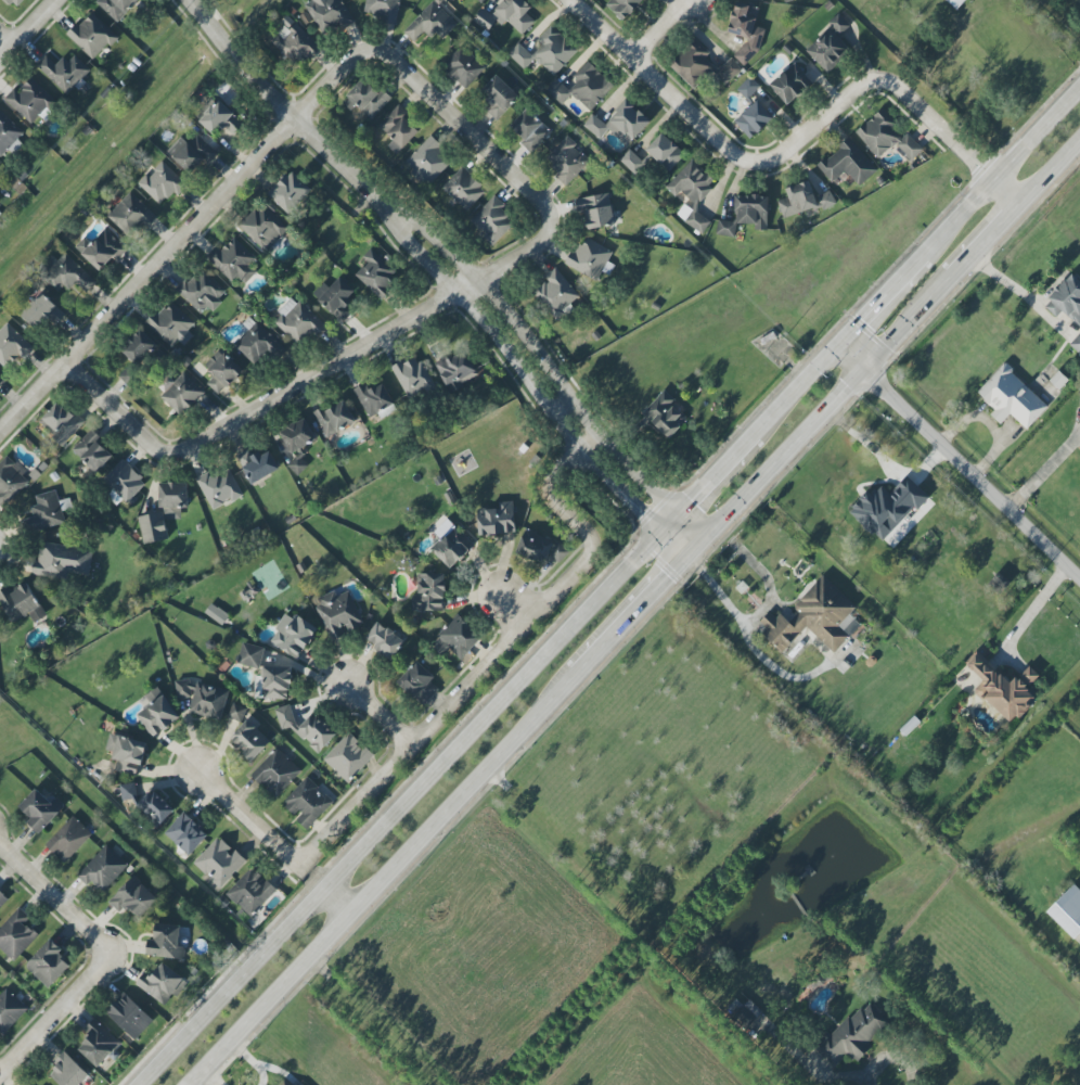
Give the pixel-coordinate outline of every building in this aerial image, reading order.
[(16,9),(24,0),(7,0),(16,9)] [(95,2),(118,23),(139,0),(97,0),(95,2)] [(326,37),(353,20),(341,0),(312,0),(305,4),(326,37)] [(397,21),(400,0),(366,0),(363,17),(397,21)] [(439,42),(457,24),(433,0),(403,31),(415,42),(426,30),(439,42)] [(524,0),(504,0),(490,15),(483,9),(473,19),(486,32),(500,17),(520,36),(535,21),(526,13),(532,7),(524,0)] [(643,0),(610,0),(605,5),(623,22),(643,0)] [(956,10),(965,0),(946,0),(956,10)] [(759,8),(735,2),(728,33),(744,37),(737,61),(753,65),(762,28),(755,26),(759,8)] [(93,61),(117,36),(91,11),(68,36),(93,61)] [(804,50),(827,74),(838,63),(836,61),(849,49),(838,37),(850,26),(840,16),(804,50)] [(297,69),(319,45),(289,17),(267,42),(297,69)] [(508,55),(524,69),(534,59),(554,76),(578,50),(551,25),(535,42),(541,47),(532,56),(519,43),(508,55)] [(718,70),(705,58),(710,53),(694,38),(668,64),(694,90),(712,71),(726,85),(742,69),(731,58),(718,70)] [(485,69),(463,45),(442,64),(464,89),(485,69)] [(74,56),(68,62),(63,57),(56,65),(46,55),(36,66),(67,95),(90,70),(74,56)] [(545,90),(561,105),(571,94),(589,111),(613,86),(587,61),(573,76),(578,82),(570,91),(556,78),(545,90)] [(787,106),(813,85),(795,62),(769,84),(787,106)] [(486,111),(497,121),(519,96),(496,75),(480,92),(492,103),(486,111)] [(737,89),(746,99),(760,87),(750,76),(737,89)] [(351,111),(356,105),(371,119),(389,100),(365,77),(341,102),(351,111)] [(32,125),(55,100),(31,78),(18,92),(14,88),(4,99),(32,125)] [(651,122),(627,99),(603,124),(593,114),(583,125),(599,140),(609,129),(627,146),(651,122)] [(199,120),(215,136),(224,127),(233,136),(244,125),(220,100),(199,120)] [(750,140),(773,118),(757,100),(734,122),(750,140)] [(411,116),(398,104),(378,126),(393,139),(387,146),(397,155),(418,131),(407,121),(411,116)] [(893,144),(910,161),(922,149),(906,133),(901,139),(891,129),(897,123),(881,107),(855,134),(880,158),(893,144)] [(509,127),(534,151),(552,132),(527,108),(509,127)] [(24,132),(0,110),(0,157),(1,157),(24,132)] [(669,172),(686,155),(661,132),(645,150),(669,172)] [(167,152),(191,174),(202,162),(207,166),(218,153),(196,134),(188,142),(181,136),(167,152)] [(555,177),(566,187),(591,159),(566,136),(544,159),(559,173),(555,177)] [(405,162),(430,185),(453,160),(429,137),(405,162)] [(858,187),(877,170),(849,138),(817,166),(831,183),(845,171),(858,187)] [(619,160),(632,175),(644,164),(630,149),(619,160)] [(703,233),(710,221),(695,212),(702,200),(703,198),(714,180),(692,159),(664,187),(675,197),(680,191),(692,202),(677,215),(687,225),(703,233)] [(139,185),(161,205),(184,181),(162,161),(139,185)] [(486,190),(462,167),(442,188),(466,211),(486,190)] [(266,195),(287,214),(311,189),(290,170),(266,195)] [(784,219),(821,205),(822,209),(835,205),(830,191),(815,197),(809,180),(785,189),(788,197),(777,201),(784,219)] [(107,216),(133,240),(156,215),(130,192),(107,216)] [(575,198),(577,212),(585,211),(587,229),(614,225),(610,194),(575,198)] [(500,209),(504,205),(494,195),(469,221),(493,245),(514,223),(500,209)] [(767,230),(768,195),(736,195),(735,221),(717,221),(717,236),(736,236),(736,224),(755,224),(755,230),(767,230)] [(265,252),(288,227),(261,203),(238,227),(265,252)] [(100,271),(112,258),(116,262),(127,250),(105,229),(89,245),(88,244),(80,252),(100,271)] [(216,246),(206,256),(232,284),(238,278),(244,284),(256,273),(247,265),(254,258),(235,237),(220,251),(216,246)] [(568,268),(599,280),(611,249),(580,237),(568,268)] [(355,275),(378,299),(400,277),(371,248),(362,257),(368,262),(355,275)] [(87,293),(97,282),(65,252),(58,261),(52,256),(43,266),(47,269),(40,276),(58,292),(64,285),(70,291),(76,283),(87,293)] [(177,291),(198,312),(204,306),(210,311),(227,293),(200,267),(177,291)] [(544,277),(547,281),(534,292),(554,318),(580,298),(556,267),(544,277)] [(1072,273),(1042,305),(1055,318),(1062,311),(1079,326),(1079,325),(1079,281),(1072,273)] [(356,294),(340,277),(319,298),(342,322),(352,313),(345,305),(356,294)] [(20,314),(41,334),(63,312),(42,292),(20,314)] [(272,320),(302,348),(324,324),(294,296),(272,320)] [(172,347),(194,323),(170,301),(160,313),(156,310),(145,322),(172,347)] [(254,366),(271,349),(277,356),(284,349),(258,321),(233,344),(254,366)] [(23,359),(33,348),(7,323),(0,330),(0,363),(6,368),(19,356),(23,359)] [(119,349),(135,366),(157,346),(141,329),(119,349)] [(1079,355),(1079,333),(1069,345),(1079,355)] [(437,361),(445,388),(476,379),(468,352),(437,361)] [(207,370),(214,377),(207,383),(219,395),(243,371),(225,353),(207,370)] [(409,399),(434,385),(416,354),(391,369),(409,399)] [(1048,406),(1003,364),(977,393),(995,410),(990,415),(1000,424),(1010,414),(1027,429),(1048,406)] [(204,392),(183,372),(174,381),(168,375),(158,386),(164,392),(160,396),(182,416),(204,392)] [(365,383),(354,388),(367,417),(394,405),(384,383),(368,390),(365,383)] [(669,438),(688,419),(673,405),(677,401),(664,390),(642,413),(669,438)] [(83,423),(58,401),(38,424),(63,446),(83,423)] [(356,424),(346,401),(326,409),(325,407),(313,412),(324,437),(356,424)] [(317,440),(305,418),(279,432),(291,454),(317,440)] [(71,450),(96,473),(114,454),(89,431),(71,450)] [(261,455),(256,446),(238,454),(252,483),(279,470),(270,451),(261,455)] [(310,464),(299,452),(286,465),(297,476),(310,464)] [(29,483),(21,475),(25,472),(9,455),(0,463),(0,500),(5,505),(29,483)] [(130,502),(146,480),(119,460),(103,483),(130,502)] [(197,481),(212,510),(242,494),(227,465),(197,481)] [(881,543),(927,496),(907,476),(890,494),(878,483),(849,513),(881,543)] [(188,482),(159,483),(160,514),(141,514),(141,542),(167,541),(167,519),(181,519),(181,508),(188,507),(188,482)] [(35,496),(37,505),(30,507),(33,517),(22,520),(25,533),(65,523),(56,490),(35,496)] [(515,533),(513,501),(498,502),(499,509),(478,510),(479,535),(515,533)] [(434,532),(441,539),(431,549),(450,569),(474,546),(448,518),(434,532)] [(516,553),(544,564),(547,556),(562,562),(568,546),(524,530),(516,553)] [(93,550),(38,541),(33,575),(65,580),(67,572),(88,575),(93,550)] [(444,611),(445,573),(419,573),(418,596),(412,596),(412,611),(444,611)] [(806,627),(834,653),(849,637),(838,627),(857,606),(822,575),(793,607),(798,612),(787,624),(771,609),(759,622),(767,628),(762,634),(782,653),(806,627)] [(12,623),(28,613),(34,623),(47,616),(27,583),(10,592),(7,586),(0,591),(0,602),(12,623)] [(337,596),(335,591),(314,600),(331,640),(364,626),(349,590),(337,596)] [(204,613),(223,625),(229,615),(210,603),(204,613)] [(297,659),(318,628),(295,614),(293,618),(286,614),(269,641),(297,659)] [(430,645),(442,655),(448,648),(461,660),(482,638),(458,615),(430,645)] [(839,626),(849,636),(861,626),(850,615),(839,626)] [(364,641),(393,659),(405,640),(377,622),(364,641)] [(260,669),(265,648),(243,642),(238,663),(260,669)] [(1012,723),(1036,698),(1027,689),(1039,675),(1028,665),(1011,684),(976,651),(965,663),(983,680),(975,689),(1012,723)] [(438,689),(430,681),(434,677),(417,661),(396,682),(422,706),(438,689)] [(255,676),(254,697),(290,698),(291,667),(263,666),(263,676),(255,676)] [(228,692),(179,678),(174,695),(192,700),(188,712),(220,721),(228,692)] [(180,719),(159,686),(139,699),(145,708),(136,714),(151,738),(180,719)] [(246,707),(232,702),(227,717),(241,722),(246,707)] [(274,709),(281,731),(290,728),(318,754),(337,734),(317,715),(307,718),(297,728),(289,704),(274,709)] [(252,761),(270,742),(247,719),(229,739),(252,761)] [(374,755),(349,732),(323,759),(348,783),(374,755)] [(147,743),(110,733),(106,749),(117,752),(113,769),(138,776),(147,743)] [(274,798),(301,772),(277,747),(250,774),(274,798)] [(332,803),(305,777),(281,802),(295,816),(294,817),(307,829),(332,803)] [(174,810),(154,790),(148,796),(132,779),(118,792),(154,830),(174,810)] [(63,816),(72,806),(62,799),(59,803),(44,790),(26,806),(38,817),(35,821),(38,825),(48,833),(63,816)] [(189,856),(208,835),(183,812),(164,833),(189,856)] [(76,815),(50,843),(56,848),(69,861),(98,833),(76,815)] [(247,861),(233,848),(232,850),(218,836),(193,863),(221,889),(247,861)] [(111,844),(80,875),(87,880),(95,888),(102,882),(110,889),(134,865),(111,844)] [(241,909),(237,913),(245,921),(276,891),(252,866),(225,892),(241,909)] [(139,876),(114,902),(118,906),(127,912),(131,907),(137,911),(140,909),(147,916),(165,897),(139,876)] [(1079,933),(1079,891),(1073,884),(1046,912),(1074,939),(1079,933)] [(14,898),(0,885),(0,914),(14,898)] [(0,929),(0,943),(18,960),(42,932),(31,924),(37,919),(27,910),(22,905),(0,929)] [(151,936),(151,942),(150,954),(189,957),(190,927),(163,922),(163,939),(151,936)] [(53,940),(30,965),(55,987),(76,966),(63,955),(66,950),(60,945),(53,940)] [(138,980),(172,1006),(194,978),(167,961),(156,974),(147,968),(142,975),(138,980)] [(0,998),(0,1035),(2,1037),(34,1008),(11,987),(0,998)] [(115,1016),(140,1037),(160,1017),(128,990),(124,995),(120,998),(126,1003),(115,1016)] [(732,1013),(744,1028),(762,1014),(750,999),(732,1013)] [(833,1066),(846,1053),(857,1063),(872,1047),(868,1043),(888,1022),(866,1001),(832,1037),(826,1031),(812,1046),(833,1066)] [(82,1046),(107,1065),(128,1043),(104,1022),(98,1016),(91,1022),(86,1027),(93,1035),(82,1046)] [(69,1084),(85,1084),(98,1073),(72,1051),(67,1056),(64,1059),(67,1063),(56,1073),(69,1084)]
